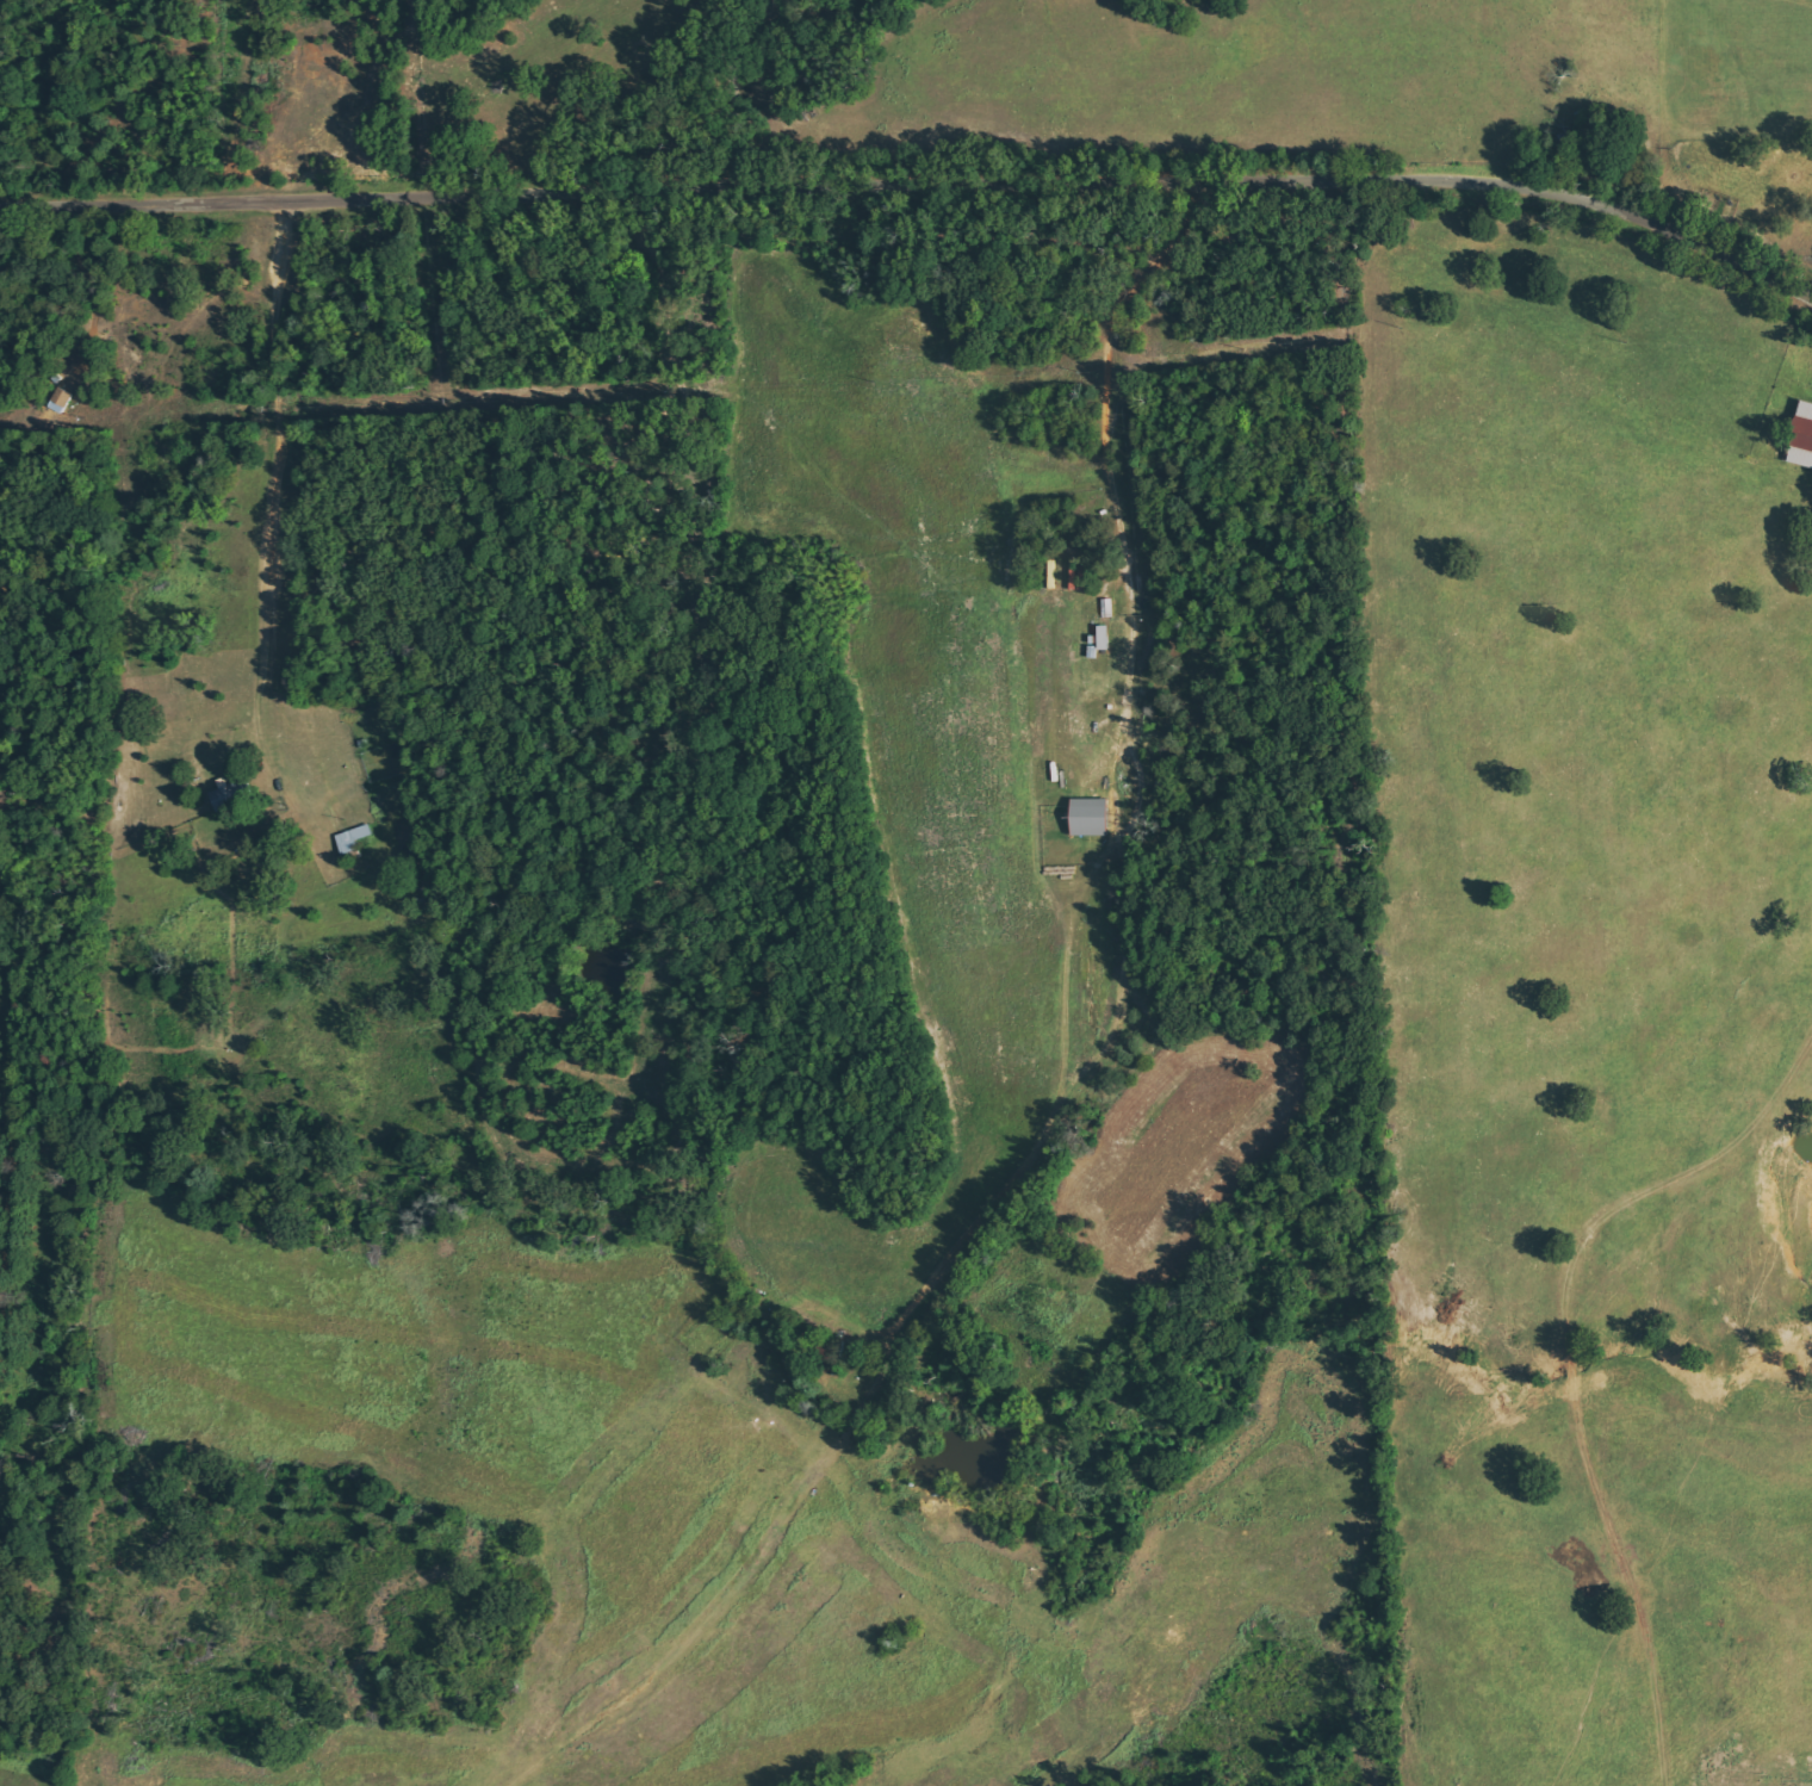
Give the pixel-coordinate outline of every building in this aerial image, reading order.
[(1811,466),(1811,402),(1808,401),(1793,461),(1811,466)] [(1103,600),(1105,617),(1114,616),(1112,599),(1103,600)] [(220,812),(257,798),(249,778),(212,792),(220,812)] [(1111,835),(1112,798),(1077,797),(1076,834),(1111,835)] [(359,840),(375,834),(371,823),(338,834),(345,855),(362,849),(359,840)]
